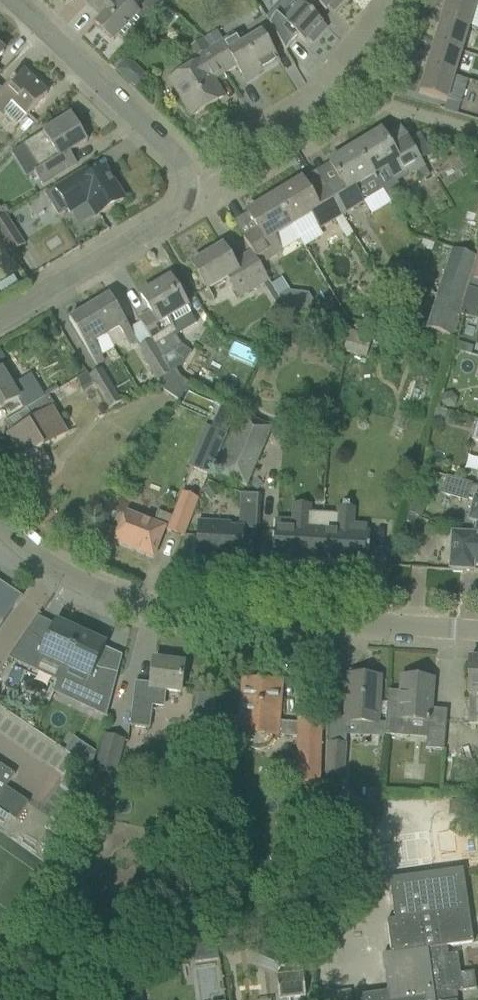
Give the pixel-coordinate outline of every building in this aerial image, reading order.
[(164,0),(152,0),(138,15),(121,0),(90,0),(89,2),(86,5),(101,18),(95,24),(113,42),(117,38),(126,45),(167,3),(164,0)] [(301,4),(312,14),(319,6),(325,12),(332,4),(336,9),(344,0),(296,0),(301,4)] [(441,20),(468,28),(475,3),(467,0),(447,0),(441,20)] [(276,16),(269,24),(272,28),(286,51),(298,38),(304,44),(311,36),(316,40),(327,28),(312,14),(301,4),(291,15),(283,23),(279,19),(276,16)] [(434,44),(461,52),(468,28),(441,20),(434,44)] [(211,50),(224,74),(236,67),(247,84),(259,77),(258,75),(278,62),(262,36),(241,48),(234,36),(211,50)] [(454,76),(461,52),(434,44),(427,68),(454,76)] [(224,74),(211,50),(198,58),(201,62),(169,81),(170,82),(171,81),(178,92),(177,93),(191,118),(218,102),(217,101),(216,101),(207,85),(224,74)] [(118,60),(115,58),(109,64),(115,70),(117,69),(132,84),(140,88),(147,81),(144,73),(134,64),(125,60),(124,61),(120,57),(118,60)] [(447,101),(454,76),(427,68),(419,93),(447,101)] [(0,95),(0,114),(2,116),(4,113),(18,126),(26,117),(33,109),(47,95),(32,81),(35,78),(28,71),(25,74),(23,71),(9,86),(0,95)] [(77,165),(69,153),(87,142),(71,116),(54,126),(42,133),(23,145),(39,171),(34,173),(42,186),(53,180),(60,176),(77,165)] [(356,147),(373,175),(386,167),(396,183),(415,172),(424,166),(408,140),(407,140),(409,144),(394,153),(381,132),(356,147)] [(339,181),(326,189),(342,215),(364,202),(363,199),(364,198),(369,201),(384,192),(373,175),(356,147),(329,164),(339,181)] [(415,172),(420,180),(429,175),(424,166),(415,172)] [(87,168),(44,195),(58,217),(86,200),(87,202),(96,217),(124,200),(105,170),(93,177),(87,168)] [(301,181),(275,196),(293,226),(311,215),(320,229),(342,215),(326,189),(311,198),(301,181)] [(243,239),(252,253),(260,265),(281,252),(272,238),(293,226),(275,196),(247,213),(260,235),(247,243),(244,238),(243,239)] [(20,249),(26,245),(6,215),(5,216),(0,219),(0,239),(10,255),(20,249)] [(260,265),(252,253),(232,264),(222,247),(192,265),(208,291),(228,279),(240,298),(269,280),(260,265)] [(463,304),(467,289),(477,258),(453,250),(439,296),(463,304)] [(467,289),(477,292),(477,257),(477,258),(467,289)] [(151,313),(139,321),(151,341),(171,375),(176,372),(182,369),(192,354),(181,346),(173,333),(179,329),(183,331),(193,325),(195,320),(187,308),(180,296),(170,279),(141,296),(151,313)] [(310,312),(311,303),(313,302),(308,295),(287,292),(278,298),(286,309),(310,312)] [(109,296),(89,308),(107,338),(119,330),(129,346),(137,341),(120,313),(109,296)] [(462,306),(463,304),(439,296),(429,329),(453,337),(462,306)] [(94,346),(107,338),(89,308),(69,321),(79,338),(97,366),(104,362),(94,346)] [(364,361),(369,344),(348,338),(343,355),(364,361)] [(171,375),(151,341),(137,350),(157,382),(171,375)] [(0,371),(0,410),(9,405),(17,400),(18,400),(24,410),(45,398),(31,376),(11,387),(1,371),(0,371)] [(107,411),(120,403),(101,371),(88,379),(91,386),(107,411)] [(182,381),(176,372),(171,375),(157,382),(157,383),(164,392),(182,381)] [(85,375),(76,380),(80,393),(91,386),(88,379),(85,375)] [(183,381),(182,381),(164,392),(179,402),(189,385),(183,381)] [(44,400),(43,399),(23,411),(24,412),(26,411),(32,422),(23,427),(6,438),(7,439),(11,437),(23,458),(19,460),(20,462),(22,461),(31,477),(51,465),(41,449),(63,436),(50,415),(56,412),(47,398),(44,400)] [(404,432),(410,418),(398,413),(392,427),(404,432)] [(241,414),(215,474),(247,488),(274,428),(272,427),(241,414)] [(211,430),(199,455),(216,462),(227,437),(211,430)] [(441,495),(467,503),(472,485),(446,478),(441,495)] [(214,485),(203,492),(210,502),(221,494),(214,485)] [(126,514),(114,544),(153,559),(164,530),(183,537),(197,500),(183,495),(174,518),(158,512),(153,524),(126,514)] [(240,498),(238,523),(244,524),(243,532),(255,533),(257,499),(240,498)] [(477,539),(477,502),(475,501),(470,518),(465,517),(460,537),(474,538),(477,539)] [(273,539),(272,559),(368,565),(369,545),(370,534),(366,534),(366,527),(336,525),(337,516),(310,515),(309,523),(292,522),(274,521),(273,539)] [(407,516),(405,523),(414,526),(417,520),(407,516)] [(198,521),(196,557),(242,560),(243,532),(244,524),(238,523),(198,521)] [(459,574),(462,574),(463,572),(472,573),(473,568),(477,568),(477,539),(474,538),(460,537),(452,536),(450,571),(452,572),(452,573),(459,574)] [(21,598),(0,584),(0,629),(21,598)] [(27,632),(8,660),(34,672),(41,657),(65,668),(81,634),(55,622),(54,625),(45,645),(40,643),(40,642),(29,634),(27,632)] [(81,634),(65,668),(88,679),(77,703),(76,705),(106,718),(117,674),(101,671),(97,669),(96,669),(105,649),(106,645),(81,634)] [(471,661),(471,660),(469,660),(469,680),(467,727),(477,727),(477,661),(471,661)] [(135,683),(129,726),(150,729),(152,707),(163,709),(166,695),(180,696),(181,685),(184,665),(153,661),(151,681),(151,685),(135,683)] [(344,680),(344,696),(346,696),(344,723),(361,724),(378,725),(380,677),(364,676),(364,673),(349,672),(349,676),(347,675),(347,680),(344,680)] [(388,692),(385,725),(386,725),(385,736),(409,738),(410,723),(428,725),(432,681),(402,679),(401,693),(388,692)] [(232,718),(231,735),(240,735),(243,735),(243,738),(243,741),(244,743),(247,746),(249,748),(251,750),(254,751),(257,751),(260,752),(262,751),(265,750),(267,749),(269,747),(271,745),(273,742),(274,740),(274,737),(278,737),(297,739),(298,725),(278,724),(279,722),(280,704),(281,684),(243,681),(242,701),(240,719),(232,718)] [(297,739),(294,785),(301,785),(317,786),(318,786),(322,725),(298,723),(298,725),(297,739)] [(427,728),(425,750),(443,752),(445,730),(427,728)] [(64,751),(90,767),(98,753),(73,737),(64,751)] [(107,737),(99,773),(114,777),(123,741),(107,737)] [(342,790),(346,746),(330,744),(326,789),(342,790)] [(16,821),(28,803),(15,794),(6,788),(7,786),(15,775),(0,765),(0,810),(16,821)] [(448,816),(467,817),(468,803),(449,802),(448,816)] [(51,819),(43,830),(47,832),(66,845),(73,834),(51,819)] [(47,832),(39,843),(47,848),(58,856),(66,845),(47,832)] [(357,997),(357,999),(452,999),(451,993),(476,990),(474,973),(460,974),(458,954),(448,955),(447,947),(473,944),(470,924),(468,910),(462,870),(389,881),(395,920),(387,922),(392,954),(382,956),(388,992),(357,997)] [(216,940),(192,943),(193,952),(205,951),(207,960),(218,958),(216,940)] [(279,999),(290,999),(306,998),(303,973),(276,976),(279,999)]
